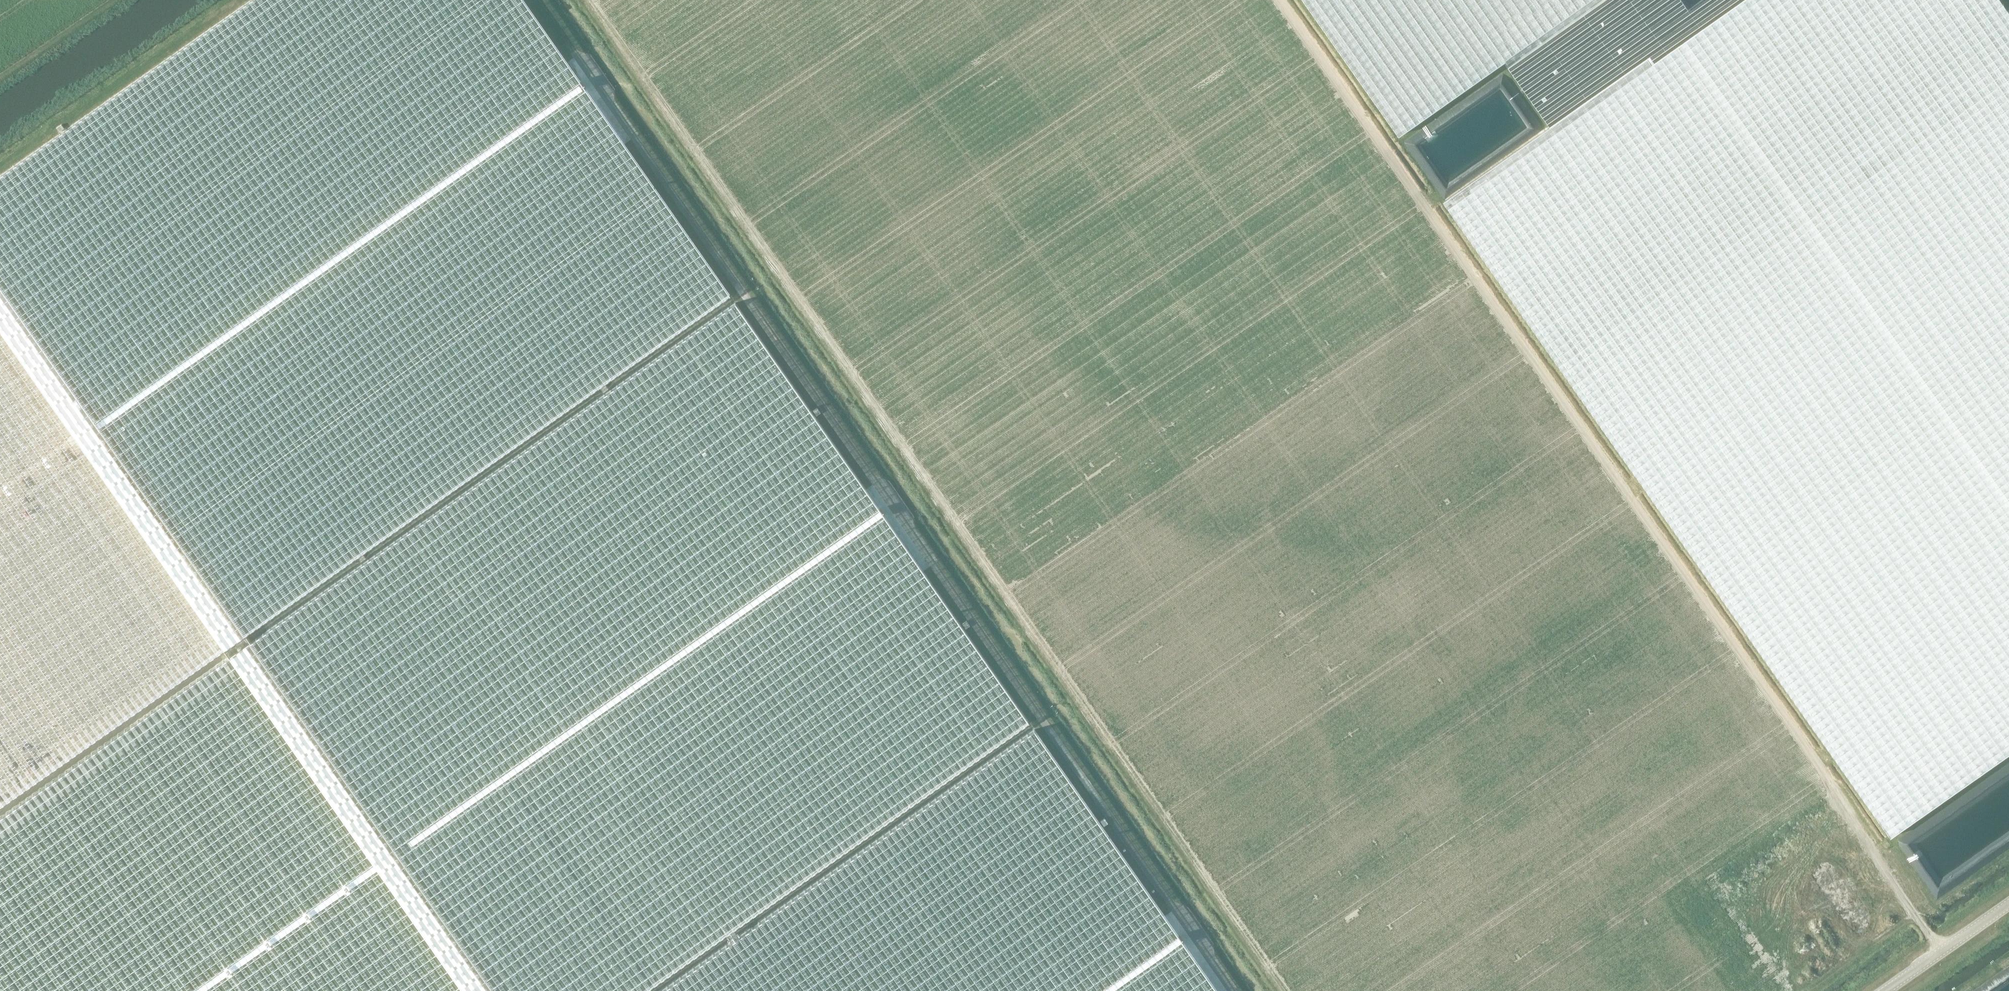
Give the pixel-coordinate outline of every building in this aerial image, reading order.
[(0,821),(0,990),(643,990),(1028,720),(734,303),(251,644),(244,635),(729,295),(523,0),(251,0),(0,176),(0,330),(231,659),(0,821)] [(1398,136),(1505,61),(1551,126),(1665,45),(1670,52),(1744,0),(1702,0),(1690,8),(1684,0),(1303,0),(1398,136)] [(1445,201),(1892,836),(2008,754),(2008,12),(2001,0),(1744,0),(1670,52),(1665,45),(1551,126),(1445,201)] [(1033,730),(663,990),(1217,990),(1033,730)] [(1798,823),(1804,832),(1817,823),(1810,814),(1798,823)] [(1828,873),(1852,857),(1831,827),(1807,843),(1828,873)]
